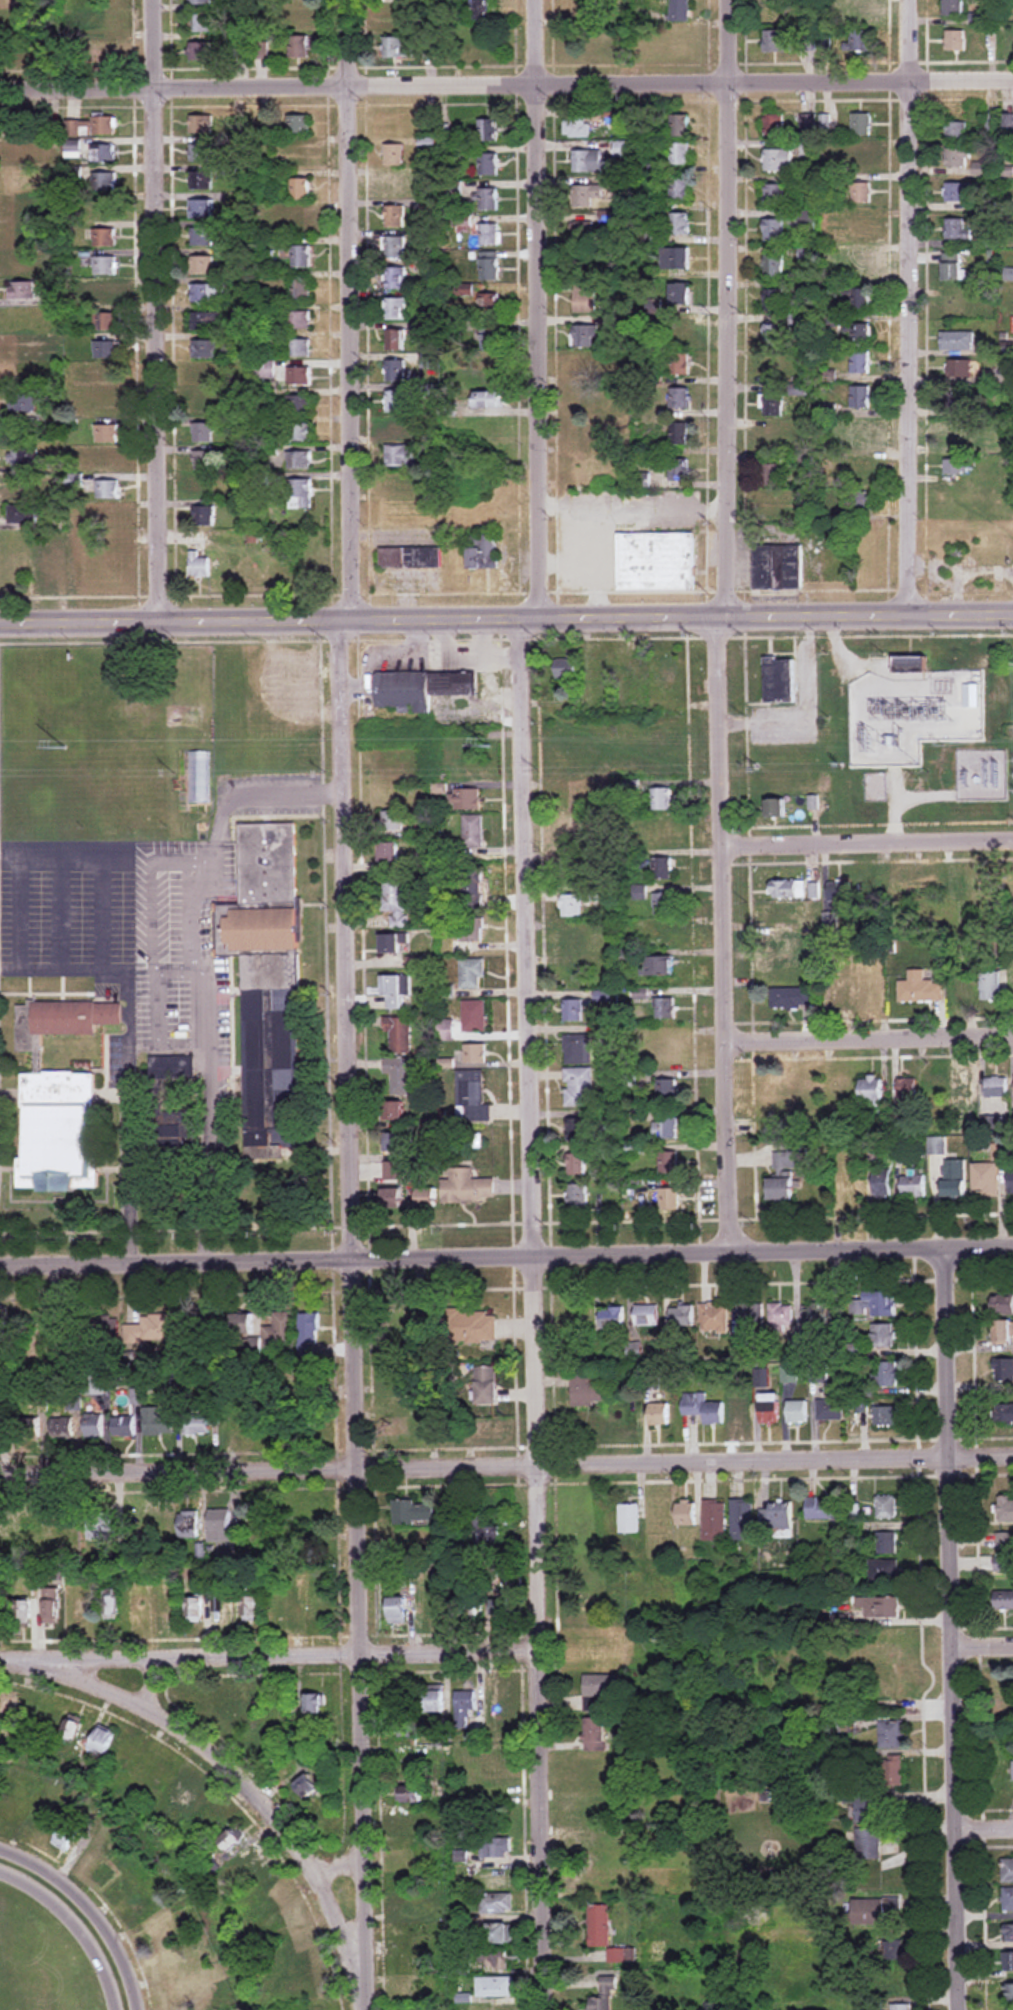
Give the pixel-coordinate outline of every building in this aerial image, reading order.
[(493,19),(493,0),(471,0),(471,19),(493,19)] [(563,15),(594,15),(594,0),(563,0),(563,15)] [(671,21),(690,21),(690,0),(671,0),(671,21)] [(946,16),(966,16),(966,0),(946,0),(946,16)] [(846,22),(871,22),(871,2),(846,2),(846,22)] [(383,28),(403,28),(403,7),(383,7),(383,28)] [(308,8),(290,8),(290,31),(308,31),(308,8)] [(190,15),(190,32),(213,32),(213,15),(190,15)] [(792,41),(784,41),(784,31),(765,31),(765,53),(792,53),(792,41)] [(872,31),(851,31),(851,52),(872,52),(872,31)] [(965,50),(965,31),(947,31),(947,50),(965,50)] [(290,57),(309,57),(309,36),(290,36),(290,57)] [(831,51),(831,36),(820,36),(820,51),(831,51)] [(412,58),(412,47),(402,47),(402,38),(383,38),(383,58),(412,58)] [(233,57),(247,57),(247,42),(233,42),(233,57)] [(211,43),(189,43),(189,60),(211,60),(211,43)] [(872,135),(872,114),(853,114),(853,135),(872,135)] [(986,131),(998,131),(998,114),(986,114),(986,131)] [(1001,114),(1001,131),(1012,131),(1012,114),(1001,114)] [(690,115),(671,115),(671,136),(690,136),(690,115)] [(784,115),(766,115),(766,136),(784,136),(784,115)] [(800,115),(800,136),(816,136),(816,115),(800,115)] [(213,134),(213,116),(190,116),(190,134),(213,134)] [(309,133),(309,116),(287,116),(287,133),(309,133)] [(590,138),(590,117),(564,117),(564,138),(590,138)] [(67,136),(114,136),(114,119),(67,119),(67,136)] [(479,142),(498,142),(498,119),(479,119),(479,142)] [(966,122),(945,122),(945,141),(966,141),(966,122)] [(817,140),(802,140),(802,156),(817,156),(817,140)] [(632,142),(614,142),(614,157),(632,157),(632,142)] [(671,166),(691,166),(691,143),(671,143),(671,166)] [(116,144),(95,144),(95,163),(116,163),(116,144)] [(191,163),(213,163),(213,144),(191,144),(191,163)] [(290,145),(290,168),(310,168),(310,145),(290,145)] [(385,167),(403,167),(403,145),(385,145),(385,167)] [(457,147),(457,161),(469,161),(469,147),(457,147)] [(946,148),(946,168),(970,168),(970,148),(946,148)] [(765,150),(765,172),(792,172),(792,150),(765,150)] [(573,173),(605,173),(605,151),(573,151),(573,173)] [(498,176),(498,154),(479,154),(479,176),(498,176)] [(987,164),(973,164),(973,177),(987,177),(987,164)] [(191,172),(191,191),(213,191),(213,172),(191,172)] [(117,192),(117,173),(92,173),(92,192),(117,192)] [(385,198),(403,198),(403,176),(385,176),(385,198)] [(309,179),(291,179),(291,201),(309,201),(309,179)] [(690,201),(690,179),(671,179),(671,201),(690,201)] [(945,202),(970,202),(970,183),(945,183),(945,202)] [(872,203),(872,184),(853,184),(853,203),(872,203)] [(592,208),(592,197),(603,197),(603,185),(573,185),(573,208),(592,208)] [(765,206),(784,206),(784,185),(765,185),(765,206)] [(479,211),(498,210),(498,189),(479,189),(479,211)] [(190,219),(215,219),(215,201),(190,201),(190,219)] [(403,229),(403,206),(386,206),(386,229),(403,229)] [(292,234),(310,234),(310,212),(292,212),(292,234)] [(690,214),(671,214),(671,234),(690,234),(690,214)] [(850,241),(872,241),(872,219),(850,219),(850,241)] [(946,240),(971,240),(971,229),(967,229),(967,219),(946,219),(946,240)] [(764,221),(764,242),(782,242),(782,220),(764,221)] [(594,222),(575,222),(575,241),(594,241),(594,222)] [(479,224),(479,246),(500,246),(500,224),(479,224)] [(214,229),(192,229),(192,246),(214,246),(214,229)] [(94,247),(117,247),(117,230),(94,230),(94,247)] [(382,237),(382,259),(405,259),(405,237),(382,237)] [(283,246),(283,258),(292,258),(292,268),(311,268),(311,246),(283,246)] [(690,270),(690,248),(661,248),(661,270),(690,270)] [(481,281),(499,281),(499,252),(480,253),(481,281)] [(852,262),(852,277),(872,277),(872,254),(846,254),(846,262),(852,262)] [(945,281),(964,281),(964,254),(945,254),(945,281)] [(765,278),(783,278),(783,256),(765,256),(765,278)] [(117,276),(117,257),(94,257),(94,276),(117,276)] [(215,257),(191,257),(191,274),(215,274),(215,257)] [(404,290),(404,268),(386,268),(386,290),(404,290)] [(311,301),(311,280),(292,280),(292,301),(311,301)] [(35,282),(10,282),(10,299),(35,299),(35,282)] [(690,305),(690,283),(671,283),(671,305),(690,305)] [(224,302),(224,284),(191,284),(191,302),(224,302)] [(455,284),(455,296),(473,296),(473,284),(455,284)] [(573,313),(597,313),(597,284),(573,284),(573,313)] [(117,286),(85,286),(85,303),(117,303),(117,286)] [(844,289),(844,308),(870,308),(870,289),(844,289)] [(784,311),(784,290),(765,290),(765,311),(784,311)] [(481,317),(499,317),(499,294),(481,294),(481,317)] [(405,320),(405,298),(385,298),(385,320),(405,320)] [(311,311),(287,311),(287,329),(311,329),(311,311)] [(192,312),(192,330),(224,330),(224,312),(192,312)] [(95,332),(118,332),(118,314),(95,314),(95,332)] [(674,339),(690,339),(690,319),(674,319),(674,339)] [(852,332),(852,344),(871,344),(871,323),(847,323),(847,332),(852,332)] [(765,346),(782,346),(782,324),(765,324),(765,346)] [(597,347),(597,325),(572,325),(572,347),(597,347)] [(499,352),(499,329),(479,329),(479,352),(499,352)] [(405,351),(405,330),(386,330),(386,351),(405,351)] [(941,350),(974,350),(974,332),(941,332),(941,350)] [(287,357),(310,357),(310,339),(287,339),(287,357)] [(216,358),(216,341),(192,341),(192,358),(216,358)] [(95,342),(95,359),(120,359),(120,342),(95,342)] [(852,352),(852,373),(871,373),(871,352),(852,352)] [(690,353),(671,353),(671,374),(690,374),(690,353)] [(420,354),(420,369),(441,369),(441,354),(420,354)] [(595,357),(567,357),(567,372),(595,372),(595,357)] [(405,359),(386,359),(386,383),(405,383),(405,359)] [(972,360),(949,359),(948,378),(972,379),(972,360)] [(256,378),(275,378),(275,361),(256,361),(256,378)] [(288,384),(311,384),(311,367),(288,367),(288,384)] [(215,368),(192,368),(192,387),(215,387),(215,368)] [(501,368),(482,368),(482,386),(501,386),(501,368)] [(438,385),(423,385),(423,399),(438,399),(438,385)] [(871,407),(871,386),(852,386),(852,407),(871,407)] [(671,409),(690,409),(690,388),(671,388),(671,409)] [(386,413),(405,413),(405,392),(386,392),(386,413)] [(506,392),(474,392),(474,408),(506,408),(506,392)] [(959,413),(966,414),(969,396),(950,393),(948,406),(960,407),(959,413)] [(784,394),(762,394),(762,417),(784,417),(784,394)] [(11,414),(37,414),(37,395),(11,395),(11,414)] [(311,413),(311,395),(287,395),(287,413),(311,413)] [(194,396),(194,415),(215,415),(215,396),(194,396)] [(38,430),(38,419),(20,419),(20,430),(38,430)] [(213,443),(213,423),(194,423),(194,443),(213,443)] [(289,442),(312,442),(312,423),(289,423),(289,442)] [(381,439),(408,439),(408,423),(381,423),(381,439)] [(691,423),(670,423),(670,445),(691,445),(691,423)] [(970,443),(970,423),(946,423),(946,443),(970,443)] [(119,425),(96,425),(96,443),(119,443),(119,425)] [(417,467),(417,446),(386,446),(386,467),(417,467)] [(38,449),(8,449),(8,467),(38,467),(38,449)] [(194,471),(214,471),(214,451),(194,451),(194,471)] [(312,452),(288,452),(288,470),(312,470),(312,452)] [(93,454),(93,468),(118,468),(118,454),(93,454)] [(970,459),(945,459),(945,475),(970,475),(970,459)] [(670,460),(670,482),(690,482),(690,460),(670,460)] [(764,465),(764,487),(784,487),(784,465),(764,465)] [(407,493),(407,474),(387,474),(387,493),(407,493)] [(67,476),(67,489),(85,489),(85,476),(67,476)] [(8,496),(33,496),(33,479),(8,479),(8,496)] [(194,498),(214,498),(214,479),(194,479),(194,498)] [(312,480),(289,480),(289,509),(312,509),(312,480)] [(120,499),(120,482),(97,482),(97,499),(120,499)] [(870,515),(870,493),(850,493),(850,515),(870,515)] [(792,499),(764,499),(764,517),(792,517),(792,499)] [(37,524),(37,506),(8,506),(8,524),(37,524)] [(214,507),(194,507),(194,527),(214,527),(214,507)] [(119,509),(92,509),(92,527),(119,527),(119,509)] [(695,533),(619,534),(619,570),(597,570),(597,529),(568,530),(568,585),(619,584),(619,591),(696,590),(695,533)] [(469,569),(498,569),(498,536),(469,536),(469,569)] [(754,546),(754,589),(803,589),(803,546),(754,546)] [(380,569),(438,569),(438,548),(380,548),(380,569)] [(190,577),(210,577),(210,558),(199,558),(199,552),(190,552),(190,577)] [(767,658),(767,703),(797,703),(797,658),(767,658)] [(925,670),(925,658),(905,658),(905,670),(925,670)] [(556,679),(578,679),(578,659),(556,659),(556,679)] [(399,713),(429,713),(429,673),(377,673),(377,709),(399,709),(399,713)] [(475,673),(430,673),(430,696),(475,696),(475,673)] [(673,789),(653,789),(653,810),(673,810),(673,789)] [(482,790),(452,790),(452,810),(482,810),(482,790)] [(787,820),(787,800),(767,800),(767,820),(787,820)] [(404,831),(404,812),(381,812),(380,831),(404,831)] [(463,847),(484,847),(484,816),(463,816),(463,847)] [(301,1148),(298,995),(300,995),(297,824),(240,825),(241,905),(214,906),(215,957),(243,956),(246,1149),(301,1148)] [(654,824),(654,846),(674,845),(674,824),(654,824)] [(561,825),(561,849),(584,849),(584,825),(561,825)] [(400,843),(380,843),(380,863),(400,863),(400,843)] [(672,859),(654,859),(654,881),(672,881),(672,859)] [(463,912),(485,912),(485,871),(463,871),(463,912)] [(382,880),(382,912),(391,912),(391,928),(407,927),(406,880),(382,880)] [(806,899),(806,881),(772,881),(772,899),(806,899)] [(829,882),(829,901),(851,901),(851,882),(829,882)] [(593,887),(593,902),(607,902),(607,887),(593,887)] [(655,893),(655,914),(674,914),(674,893),(655,893)] [(562,895),(562,918),(581,918),(581,895),(562,895)] [(773,925),(795,925),(795,905),(773,905),(773,925)] [(452,954),(474,954),(474,942),(483,942),(483,918),(463,918),(463,941),(452,941),(452,954)] [(381,934),(381,954),(407,954),(407,934),(381,934)] [(789,935),(773,935),(773,950),(789,950),(789,935)] [(647,976),(674,976),(674,957),(647,957),(647,976)] [(461,959),(461,988),(485,988),(485,959),(461,959)] [(945,982),(926,982),(926,970),(909,970),(910,981),(900,981),(900,1001),(970,1000),(970,981),(952,981),(952,996),(945,996),(945,982)] [(1001,971),(982,971),(982,1000),(1001,1000),(1001,971)] [(402,975),(383,975),(383,997),(386,997),(386,1009),(402,1009),(402,975)] [(828,1004),(850,1004),(850,984),(828,984),(828,1004)] [(807,995),(814,995),(814,987),(772,987),(772,1009),(807,1009),(807,995)] [(656,1019),(677,1019),(677,998),(656,998),(656,1019)] [(591,999),(564,999),(564,1022),(591,1022),(591,999)] [(463,1001),(463,1033),(487,1033),(487,1001),(463,1001)] [(94,1074),(41,1073),(42,1035),(97,1035),(97,1025),(123,1025),(123,1003),(17,1002),(17,1053),(33,1053),(33,1074),(23,1074),(22,1192),(79,1193),(79,1180),(93,1180),(94,1074)] [(411,1018),(388,1018),(388,1053),(411,1053),(411,1018)] [(591,1035),(565,1035),(565,1064),(591,1064),(591,1035)] [(677,1039),(654,1039),(654,1061),(677,1061),(677,1039)] [(487,1045),(465,1045),(465,1064),(487,1064),(487,1045)] [(195,1056),(150,1056),(150,1079),(195,1079),(195,1056)] [(392,1096),(413,1096),(413,1059),(385,1059),(385,1074),(392,1074),(392,1096)] [(565,1069),(565,1108),(593,1108),(593,1069),(565,1069)] [(492,1106),(483,1106),(483,1072),(458,1071),(458,1122),(492,1122),(492,1106)] [(861,1077),(861,1102),(885,1102),(885,1077),(861,1077)] [(959,1101),(978,1101),(978,1078),(959,1078),(959,1101)] [(987,1078),(987,1098),(1008,1098),(1008,1078),(987,1078)] [(926,1098),(948,1098),(948,1079),(926,1079),(926,1098)] [(659,1080),(659,1102),(679,1102),(679,1080),(659,1080)] [(833,1080),(833,1100),(855,1100),(855,1080),(833,1080)] [(901,1080),(901,1110),(918,1110),(918,1080),(901,1080)] [(766,1102),(822,1102),(822,1081),(799,1081),(799,1083),(766,1083),(766,1102)] [(404,1122),(404,1102),(384,1102),(384,1122),(404,1122)] [(655,1140),(679,1140),(679,1118),(655,1118),(655,1140)] [(589,1141),(589,1120),(567,1120),(567,1141),(589,1141)] [(186,1125),(157,1125),(157,1151),(186,1151),(186,1125)] [(386,1134),(386,1155),(406,1155),(406,1134),(386,1134)] [(946,1155),(946,1138),(930,1138),(930,1155),(946,1155)] [(773,1150),(773,1170),(808,1170),(808,1150),(773,1150)] [(660,1175),(679,1175),(679,1153),(660,1153),(660,1175)] [(568,1177),(587,1177),(587,1155),(568,1155),(568,1177)] [(945,1198),(968,1198),(968,1161),(945,1161),(945,1198)] [(384,1181),(406,1181),(405,1172),(419,1172),(419,1163),(384,1164),(384,1181)] [(1000,1196),(1000,1163),(974,1163),(974,1196),(1000,1196)] [(442,1181),(442,1203),(495,1202),(495,1180),(473,1180),(473,1169),(451,1169),(451,1181),(442,1181)] [(926,1197),(926,1170),(904,1170),(904,1197),(926,1197)] [(874,1171),(874,1198),(893,1198),(893,1171),(874,1171)] [(844,1176),(844,1199),(863,1199),(863,1176),(844,1176)] [(770,1201),(795,1201),(795,1178),(770,1178),(770,1201)] [(587,1208),(587,1185),(568,1185),(568,1208),(587,1208)] [(680,1211),(680,1188),(661,1188),(661,1211),(680,1211)] [(383,1189),(383,1209),(402,1209),(402,1189),(383,1189)] [(418,1189),(418,1209),(438,1209),(438,1189),(418,1189)] [(896,1315),(896,1291),(861,1291),(861,1315),(896,1315)] [(993,1312),(1012,1312),(1012,1297),(993,1297),(993,1312)] [(794,1302),(770,1302),(770,1326),(794,1326),(794,1302)] [(739,1303),(739,1325),(765,1325),(765,1303),(739,1303)] [(805,1333),(830,1333),(830,1303),(805,1303),(805,1333)] [(729,1333),(729,1304),(700,1304),(700,1333),(729,1333)] [(660,1325),(660,1305),(636,1305),(636,1325),(660,1325)] [(694,1326),(694,1306),(671,1306),(671,1326),(694,1326)] [(624,1328),(624,1308),(601,1308),(601,1328),(624,1328)] [(444,1311),(444,1345),(497,1344),(496,1311),(444,1311)] [(294,1312),(273,1312),(273,1326),(262,1326),(262,1338),(250,1338),(250,1353),(260,1353),(260,1348),(294,1348),(294,1312)] [(49,1322),(49,1342),(79,1342),(79,1313),(57,1313),(57,1322),(49,1322)] [(252,1333),(252,1313),(229,1313),(229,1333),(252,1333)] [(298,1358),(318,1358),(318,1313),(298,1313),(298,1358)] [(171,1315),(142,1315),(142,1325),(124,1326),(124,1343),(172,1342),(171,1315)] [(118,1317),(90,1317),(90,1343),(118,1343),(118,1317)] [(993,1344),(1012,1344),(1012,1320),(993,1320),(993,1344)] [(873,1347),(896,1347),(896,1324),(873,1324),(873,1347)] [(995,1359),(995,1383),(1012,1383),(1012,1359),(995,1359)] [(899,1386),(899,1362),(878,1362),(878,1386),(899,1386)] [(810,1382),(828,1382),(828,1364),(810,1364),(810,1382)] [(476,1404),(496,1404),(496,1366),(476,1366),(476,1404)] [(392,1367),(392,1385),(419,1385),(419,1367),(392,1367)] [(319,1368),(298,1368),(298,1385),(319,1385),(319,1368)] [(768,1368),(754,1368),(754,1387),(768,1387),(768,1368)] [(237,1385),(237,1372),(227,1372),(227,1385),(237,1385)] [(105,1373),(86,1373),(86,1396),(105,1396),(105,1373)] [(572,1376),(572,1407),(603,1407),(603,1383),(589,1383),(589,1375),(572,1376)] [(724,1401),(705,1401),(705,1393),(683,1393),(683,1415),(704,1414),(704,1424),(724,1424),(724,1401)] [(779,1424),(779,1394),(761,1394),(761,1424),(779,1424)] [(293,1402),(300,1421),(318,1414),(312,1396),(293,1402)] [(48,1398),(32,1398),(32,1411),(48,1411),(48,1398)] [(817,1399),(817,1421),(844,1421),(844,1399),(817,1399)] [(789,1423),(808,1423),(808,1400),(789,1400),(789,1423)] [(732,1424),(753,1424),(753,1401),(732,1401),(732,1424)] [(668,1425),(668,1402),(649,1402),(649,1425),(668,1425)] [(995,1403),(995,1422),(1012,1422),(1012,1403),(995,1403)] [(901,1407),(874,1407),(874,1425),(901,1425),(901,1407)] [(160,1408),(144,1408),(144,1436),(174,1436),(174,1415),(160,1415),(160,1408)] [(185,1435),(209,1435),(209,1424),(218,1424),(218,1409),(206,1409),(206,1414),(185,1414),(185,1435)] [(85,1438),(103,1438),(103,1414),(85,1414),(85,1438)] [(51,1437),(73,1437),(73,1417),(51,1417),(51,1437)] [(113,1436),(135,1436),(135,1417),(113,1417),(113,1436)] [(38,1437),(38,1419),(15,1419),(15,1437),(38,1437)] [(471,1422),(471,1440),(498,1440),(498,1422),(471,1422)] [(877,1518),(897,1518),(897,1496),(877,1496),(877,1518)] [(998,1498),(998,1522),(1012,1522),(1012,1498),(998,1498)] [(413,1503),(413,1499),(392,1499),(392,1522),(435,1522),(435,1503),(413,1503)] [(840,1520),(840,1499),(807,1499),(807,1520),(840,1520)] [(726,1540),(726,1500),(702,1500),(702,1540),(726,1540)] [(731,1540),(754,1540),(754,1500),(731,1500),(731,1540)] [(676,1501),(676,1525),(695,1525),(695,1501),(676,1501)] [(638,1503),(619,1503),(619,1533),(638,1533),(638,1503)] [(770,1510),(761,1510),(761,1532),(770,1532),(770,1538),(792,1538),(792,1503),(770,1503),(770,1510)] [(230,1542),(230,1509),(208,1509),(208,1542),(230,1542)] [(198,1538),(197,1511),(179,1511),(179,1538),(198,1538)] [(114,1513),(87,1513),(87,1540),(123,1540),(123,1520),(114,1520),(114,1513)] [(476,1525),(476,1544),(499,1544),(499,1525),(476,1525)] [(878,1554),(898,1554),(898,1532),(877,1533),(878,1554)] [(995,1532),(995,1549),(1012,1549),(1012,1532),(995,1532)] [(995,1556),(995,1571),(1012,1571),(1012,1556),(995,1556)] [(870,1580),(899,1580),(899,1560),(870,1560),(870,1580)] [(43,1624),(59,1624),(59,1588),(43,1588),(43,1624)] [(995,1610),(1012,1610),(1012,1591),(995,1591),(995,1610)] [(118,1595),(104,1595),(104,1620),(118,1620),(118,1595)] [(216,1621),(230,1621),(230,1597),(216,1597),(216,1621)] [(243,1597),(243,1622),(259,1622),(259,1597),(243,1597)] [(389,1597),(389,1623),(407,1623),(407,1597),(389,1597)] [(444,1615),(444,1597),(422,1597),(422,1615),(444,1615)] [(493,1618),(510,1615),(507,1597),(490,1600),(493,1618)] [(203,1598),(187,1598),(187,1623),(203,1623),(203,1598)] [(857,1609),(866,1609),(866,1617),(899,1617),(899,1598),(857,1598),(857,1609)] [(89,1624),(89,1599),(73,1599),(73,1624),(89,1624)] [(479,1599),(454,1599),(454,1616),(479,1616),(479,1599)] [(16,1600),(16,1623),(31,1623),(31,1600),(16,1600)] [(585,1712),(603,1712),(603,1697),(621,1697),(621,1675),(585,1675),(585,1712)] [(997,1684),(997,1705),(1012,1705),(1012,1684),(997,1684)] [(445,1713),(445,1690),(427,1690),(427,1713),(445,1713)] [(474,1691),(455,1691),(455,1728),(474,1728),(474,1691)] [(394,1692),(394,1737),(413,1737),(413,1692),(394,1692)] [(326,1713),(326,1693),(306,1693),(306,1713),(326,1713)] [(18,1703),(3,1701),(0,1717),(0,1722),(14,1724),(18,1703)] [(61,1735),(76,1741),(83,1723),(68,1717),(61,1735)] [(605,1717),(584,1717),(584,1752),(605,1752),(605,1717)] [(880,1720),(880,1749),(904,1749),(904,1720),(880,1720)] [(105,1756),(116,1732),(100,1725),(89,1749),(105,1756)] [(903,1785),(903,1756),(884,1756),(884,1785),(903,1785)] [(306,1799),(322,1790),(310,1772),(295,1781),(306,1799)] [(402,1785),(402,1803),(422,1803),(422,1785),(402,1785)] [(846,1804),(857,1804),(857,1822),(884,1822),(884,1792),(846,1793),(846,1804)] [(402,1831),(422,1831),(422,1814),(402,1814),(402,1831)] [(81,1832),(66,1823),(53,1844),(67,1853),(81,1832)] [(219,1840),(228,1852),(245,1838),(235,1827),(219,1840)] [(880,1860),(880,1828),(855,1828),(855,1860),(880,1860)] [(480,1857),(512,1857),(512,1838),(480,1838),(480,1857)] [(1003,1859),(1003,1883),(1012,1884),(1012,1859),(1003,1859)] [(512,1868),(479,1868),(479,1889),(512,1889),(512,1868)] [(110,1882),(115,1889),(130,1880),(126,1872),(110,1882)] [(1003,1889),(1003,1913),(1012,1913),(1012,1889),(1003,1889)] [(512,1894),(480,1894),(480,1914),(512,1914),(512,1894)] [(853,1899),(853,1925),(899,1925),(899,1899),(853,1899)] [(589,1905),(589,1948),(610,1948),(610,1905),(589,1905)] [(512,1923),(488,1923),(488,1943),(512,1943),(512,1923)] [(1004,1925),(1004,1942),(1012,1942),(1012,1925),(1004,1925)] [(885,1937),(885,1960),(905,1960),(905,1937),(885,1937)] [(1012,1971),(1012,1953),(1004,1953),(1004,1971),(1012,1971)] [(508,1969),(508,1955),(477,1955),(477,1969),(508,1969)] [(476,1997),(515,1997),(515,1977),(476,1977),(476,1997)] [(591,2009),(615,2009),(616,1978),(601,1977),(600,1998),(591,1998),(591,2009)] [(882,1994),(910,1994),(910,1977),(882,1977),(882,1994)]
